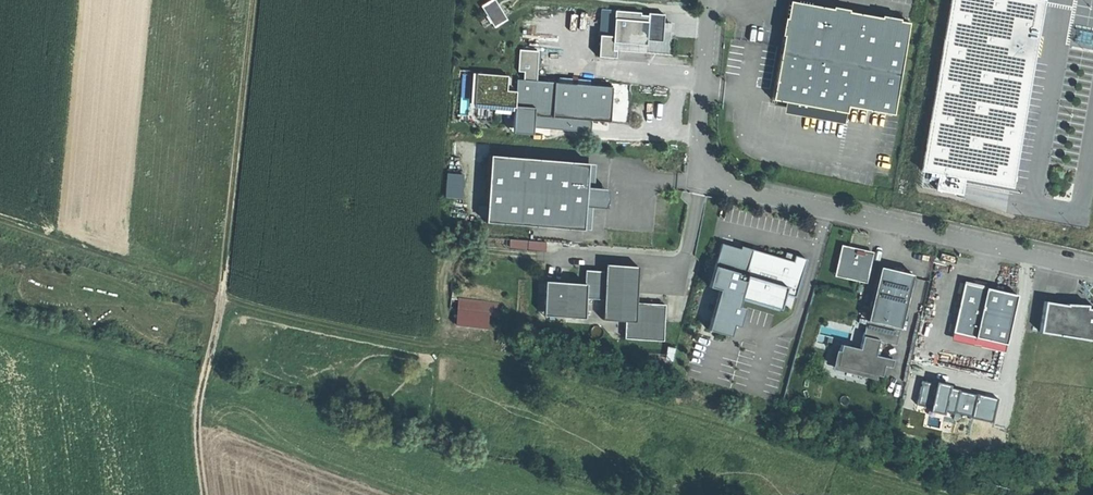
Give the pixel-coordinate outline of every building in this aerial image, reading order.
[(505,18),(496,0),(483,0),(475,4),(487,27),(505,18)] [(920,169),(1008,186),(1044,0),(953,0),(920,169)] [(911,24),(791,2),(773,101),(819,110),(847,114),(848,108),(894,116),(911,24)] [(593,32),(591,55),(611,56),(611,49),(639,51),(640,39),(659,40),(661,13),(610,9),(609,15),(600,14),(598,32),(593,32)] [(469,109),(514,113),(515,108),(473,105),(476,75),(472,74),(469,109)] [(613,89),(517,81),(516,93),(506,92),(508,77),(476,75),(473,105),(515,108),(514,113),(514,122),(533,124),(552,125),(551,128),(571,129),(572,121),(610,124),(611,110),(613,89)] [(532,136),(533,124),(514,122),(513,134),(532,136)] [(589,164),(491,156),(486,223),(584,231),(586,207),(593,208),(602,209),(603,189),(595,188),(587,188),(589,164)] [(597,165),(589,164),(587,188),(595,188),(597,165)] [(440,196),(458,197),(459,172),(441,171),(440,196)] [(593,208),(586,207),(584,231),(591,231),(593,208)] [(509,238),(508,246),(542,250),(543,241),(509,238)] [(857,251),(847,249),(841,252),(838,263),(843,270),(840,272),(846,280),(856,282),(864,277),(862,274),(870,270),(871,261),(868,253),(857,251)] [(784,260),(752,251),(746,272),(748,272),(740,299),(780,311),(784,296),(795,299),(806,260),(795,257),(793,263),(784,260)] [(790,255),(786,254),(784,260),(793,263),(795,257),(790,255)] [(605,266),(605,272),(603,301),(602,321),(624,322),(623,339),(663,341),(665,306),(636,304),(638,268),(621,267),(605,266)] [(897,347),(901,330),(913,276),(880,269),(867,323),(861,352),(842,347),(837,369),(882,379),(885,368),(892,370),(894,362),(876,358),(880,343),(897,347)] [(584,284),(544,282),(543,296),(546,296),(545,312),(565,313),(565,318),(583,319),(584,300),(603,301),(605,272),(585,271),(584,284)] [(990,288),(965,283),(953,333),(1007,346),(1018,297),(995,291),(990,290),(990,288)] [(546,296),(543,296),(542,316),(565,318),(565,313),(545,312),(546,296)] [(1045,303),(1041,334),(1092,341),(1092,333),(1092,311),(1087,310),(1088,307),(1077,306),(1068,304),(1068,306),(1045,303)] [(488,315),(458,312),(457,327),(487,330),(488,315)] [(953,333),(951,341),(1005,353),(1007,346),(953,333)]
